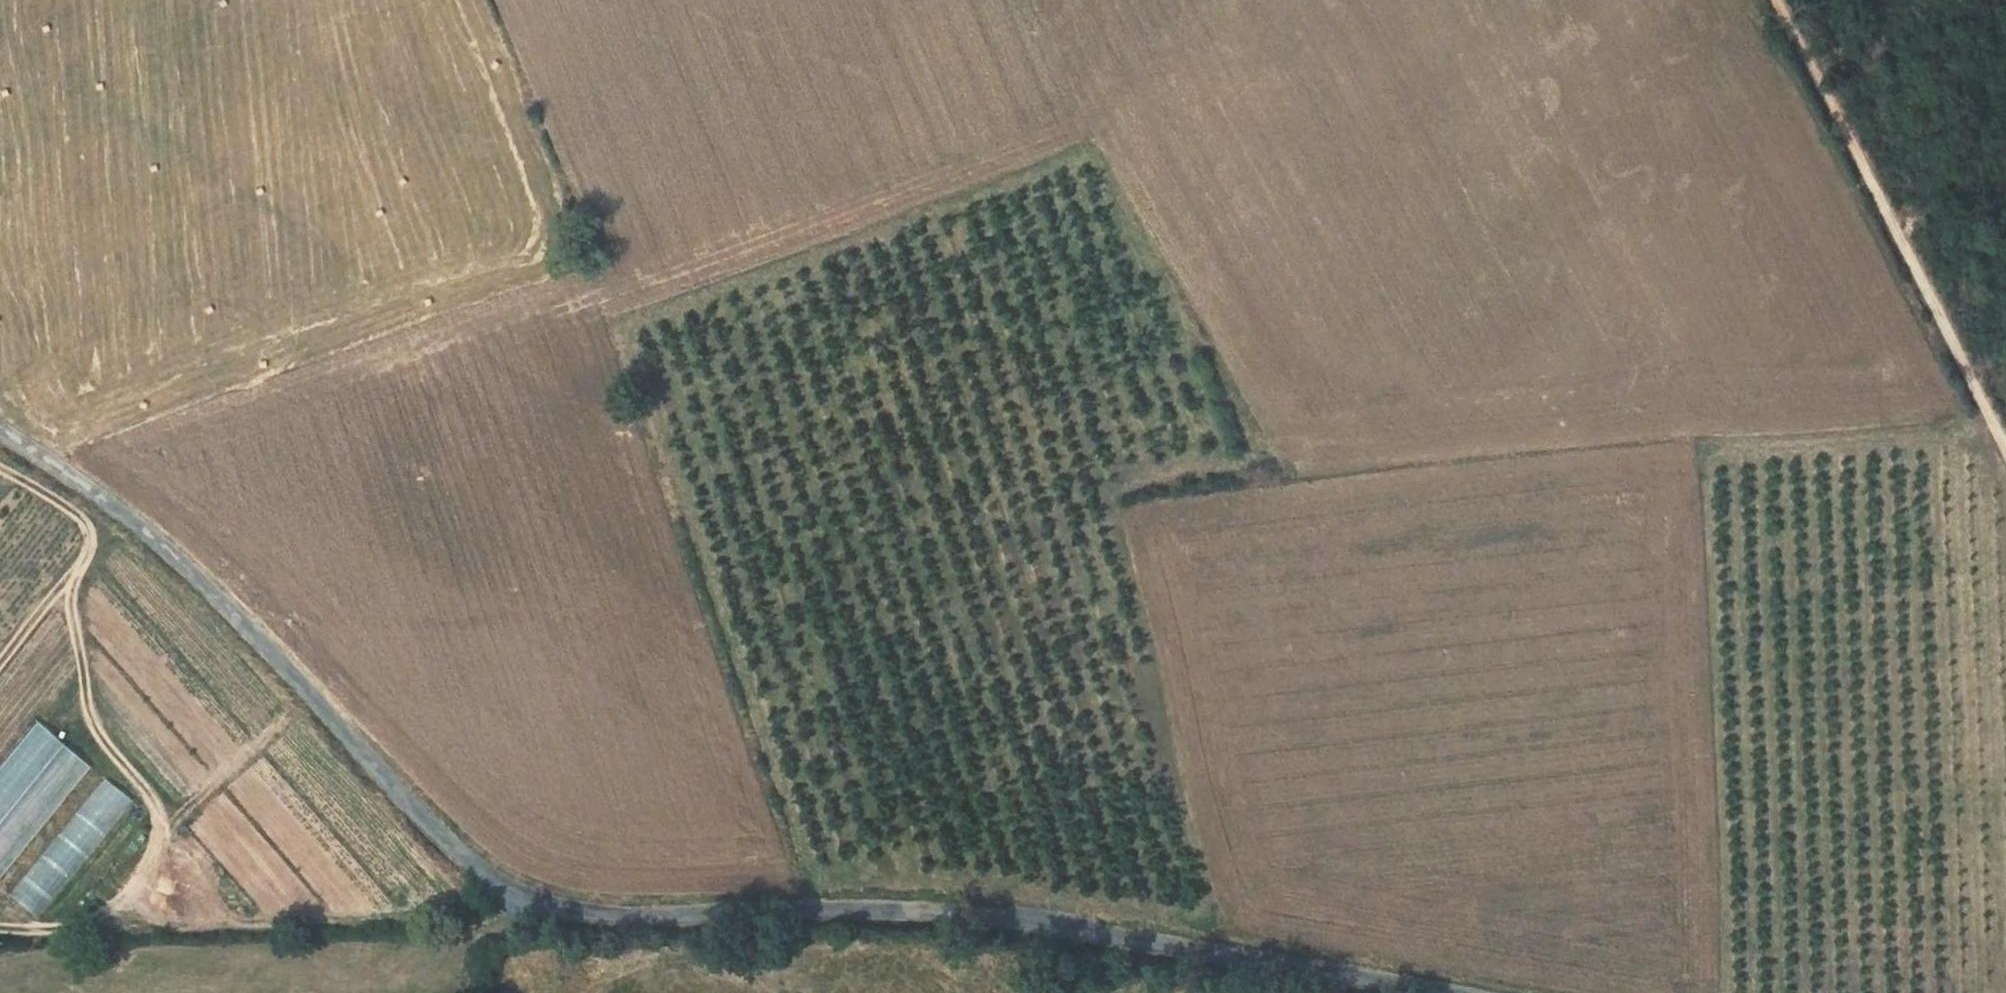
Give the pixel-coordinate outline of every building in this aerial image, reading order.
[(0,768),(0,888),(92,762),(35,721),(0,768)] [(106,778),(46,853),(72,873),(132,798),(106,778)]
